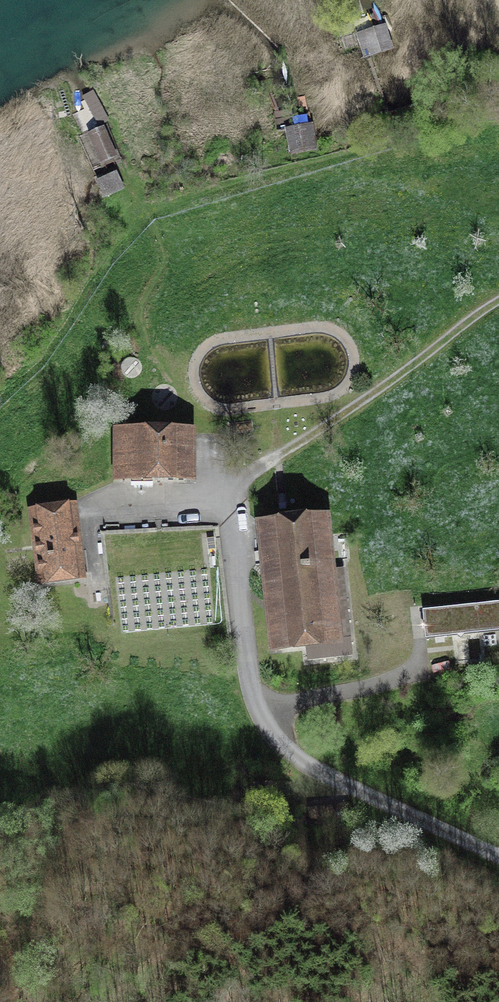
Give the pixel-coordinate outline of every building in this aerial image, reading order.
[(385,29),(365,36),(371,56),(391,49),(385,29)] [(307,126),(288,130),(292,153),(311,150),(307,126)] [(94,148),(96,148),(102,162),(114,156),(108,142),(110,141),(104,128),(88,135),(94,148)] [(123,187),(116,173),(97,182),(104,196),(123,187)] [(128,433),(128,434),(119,434),(119,475),(128,475),(128,477),(189,477),(189,433),(128,433)] [(72,505),(32,510),(42,583),(81,578),(72,505)] [(322,521),(265,527),(277,645),(335,639),(322,521)] [(464,634),(498,630),(498,607),(423,615),(426,638),(457,635),(461,638),(464,634)]
